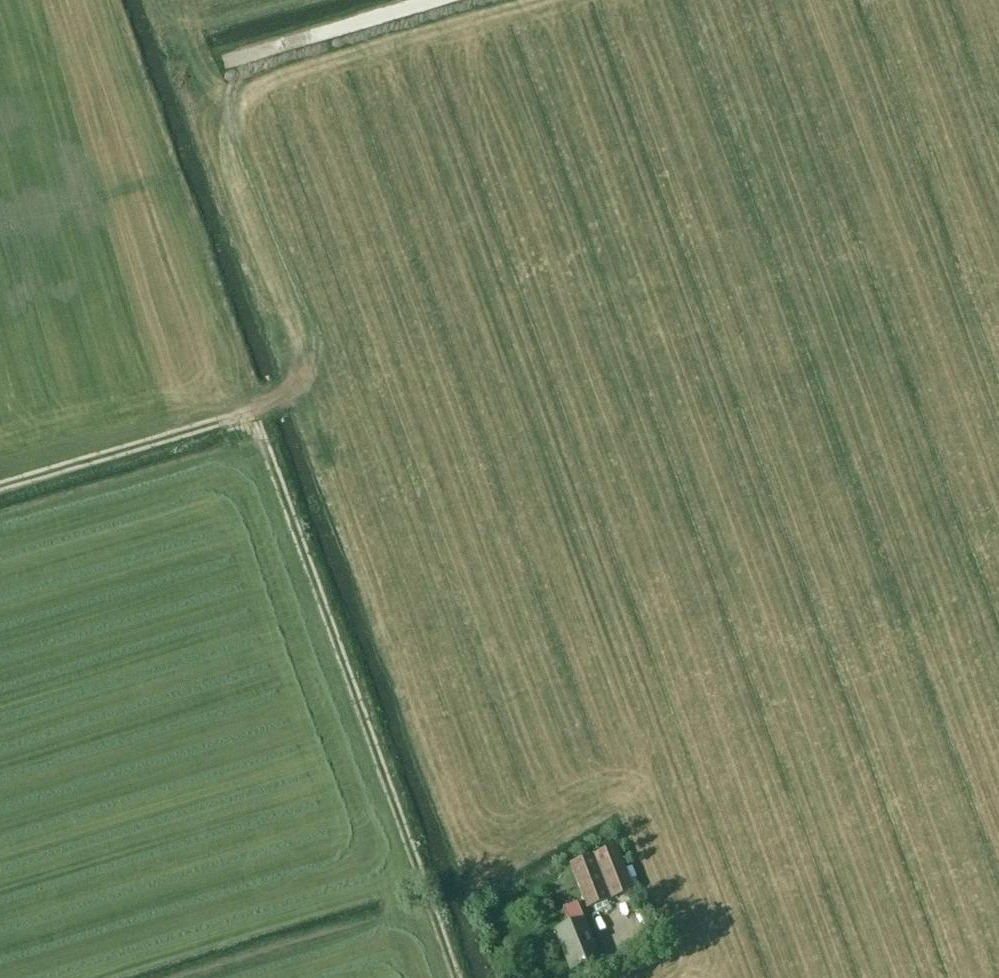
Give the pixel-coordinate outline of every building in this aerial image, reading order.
[(569,864),(587,908),(634,890),(617,846),(569,864)] [(576,903),(563,907),(570,926),(568,927),(553,933),(569,972),(599,960),(583,921),(576,903)]
